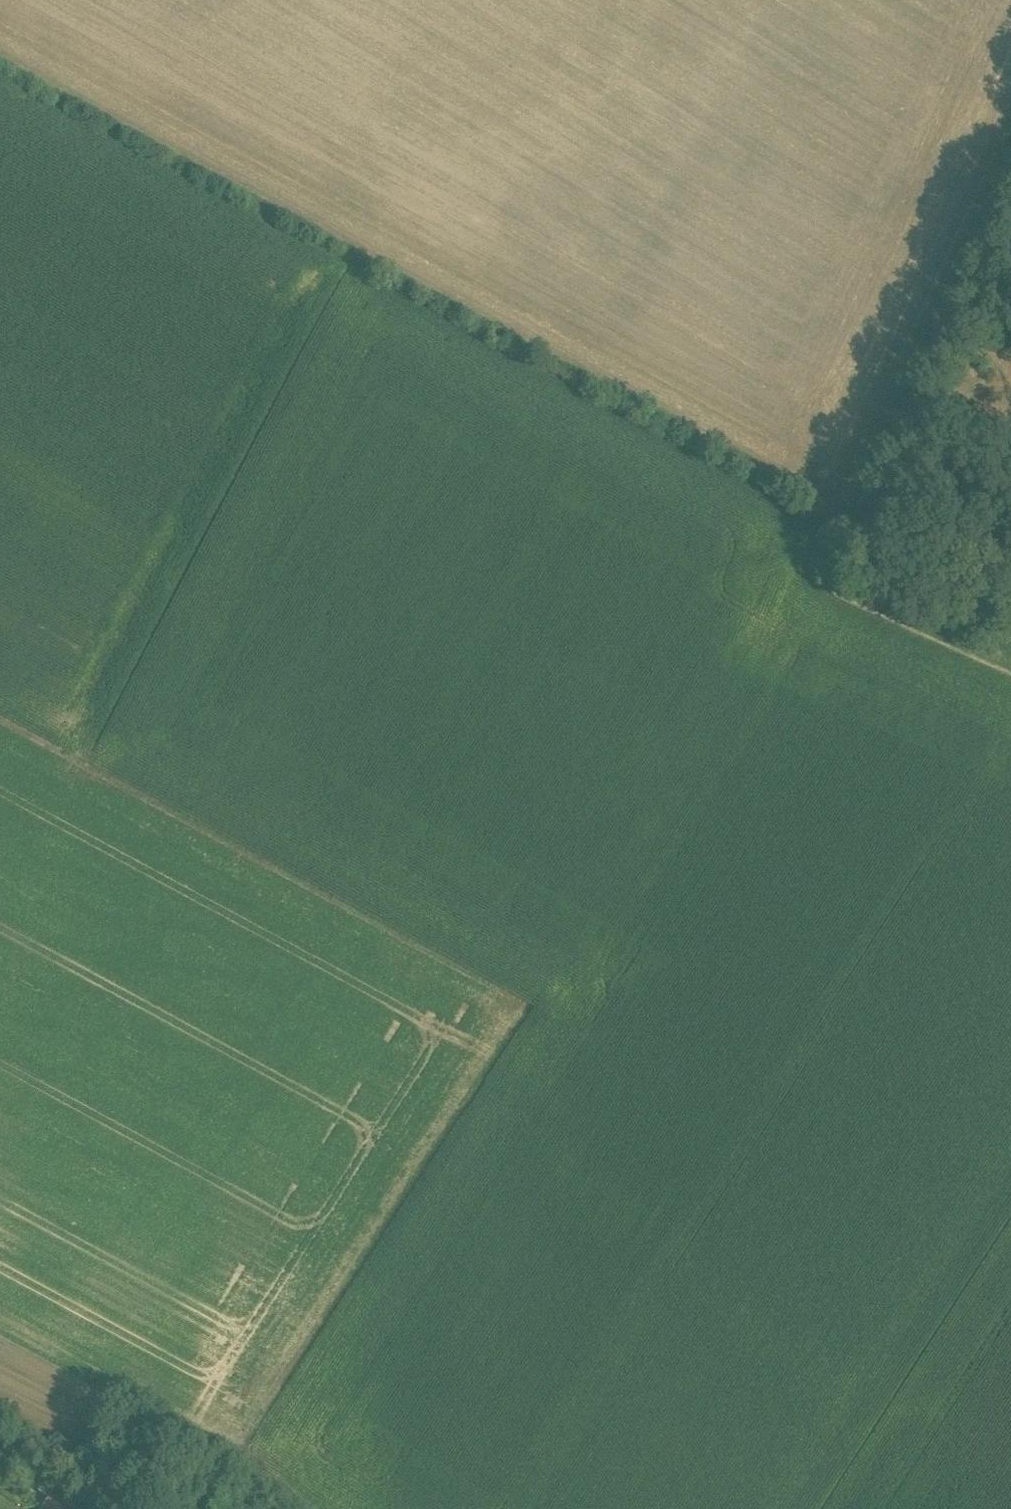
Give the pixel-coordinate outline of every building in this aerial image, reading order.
[(43,1507),(46,1508),(90,1508),(94,1504),(60,1481),(43,1507)]
